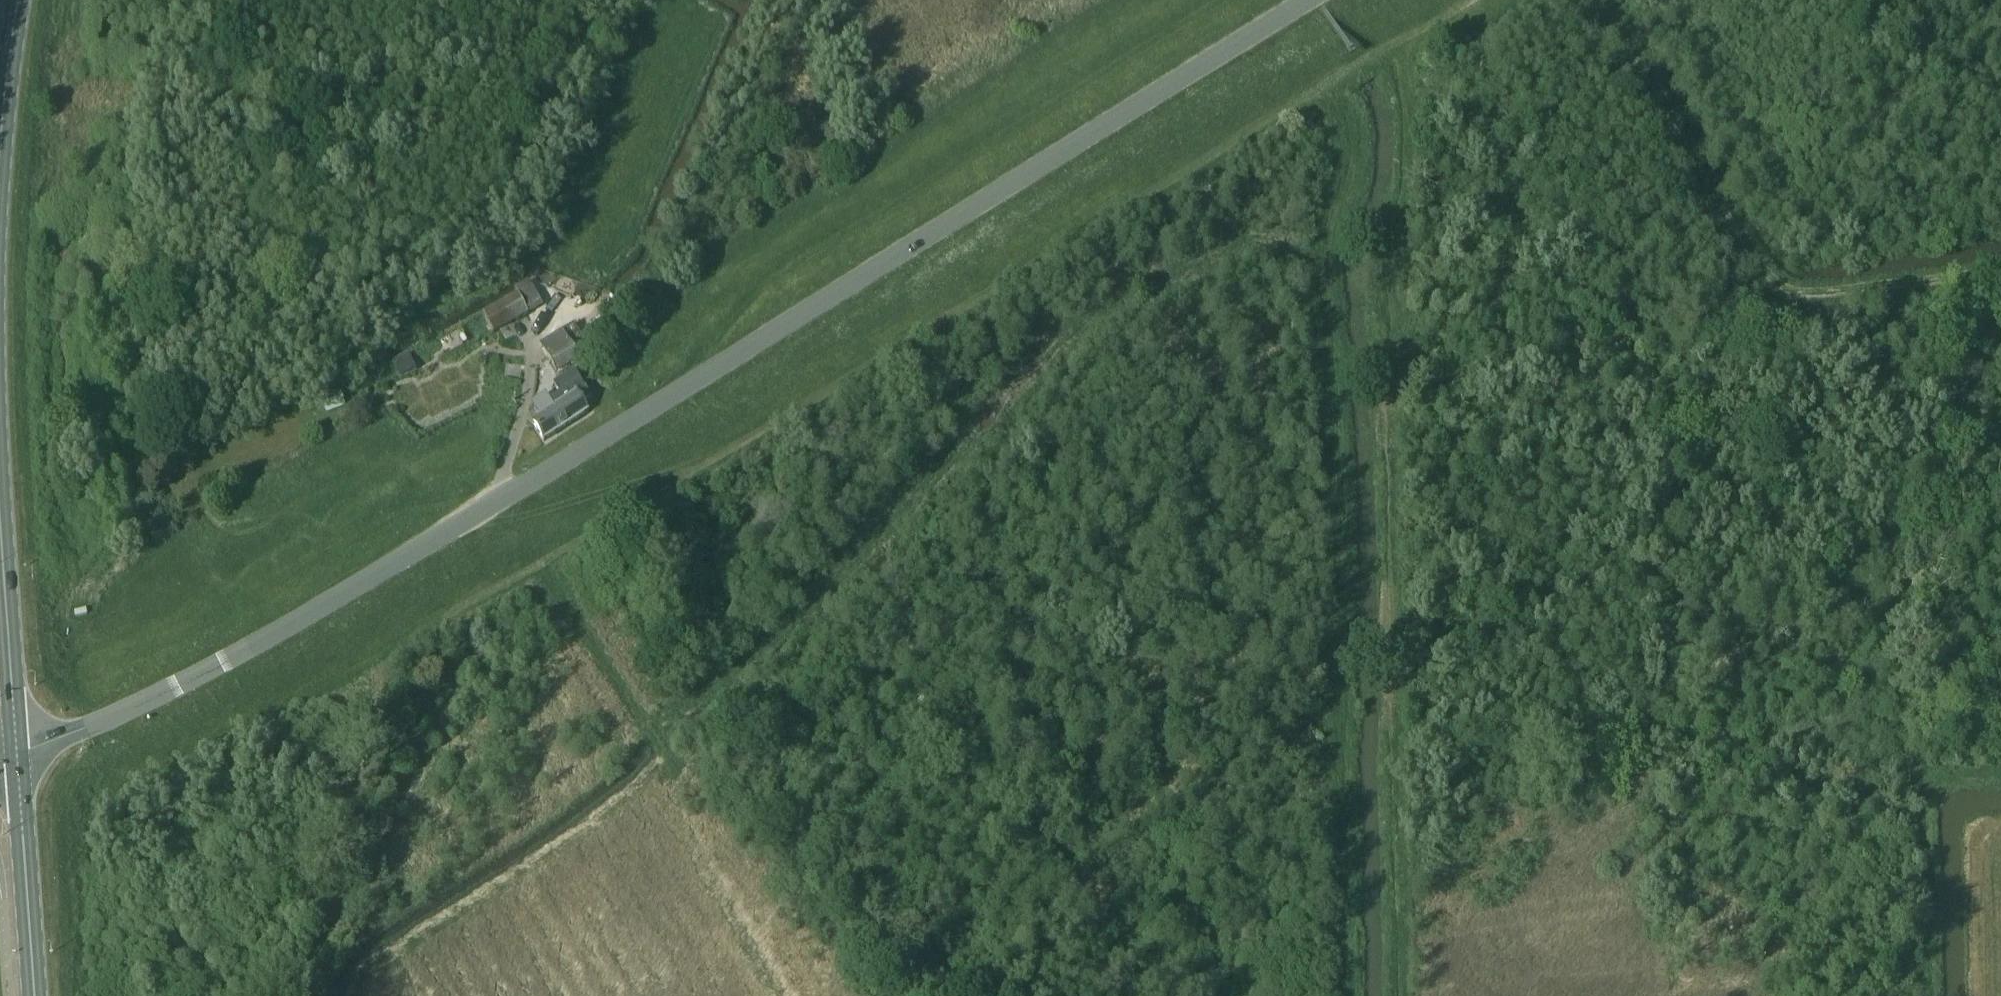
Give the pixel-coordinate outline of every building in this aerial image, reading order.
[(1377,70),(1384,65),(1384,64),(1371,72),(1361,78),(1362,79),(1369,75),(1373,72),(1377,70)] [(518,297),(482,314),(492,335),(527,316),(518,297)] [(574,324),(539,344),(555,375),(579,360),(572,348),(582,343),(582,338),(574,324)] [(548,400),(554,409),(533,423),(544,440),(587,411),(582,403),(591,397),(575,370),(552,386),(557,395),(548,400)]
